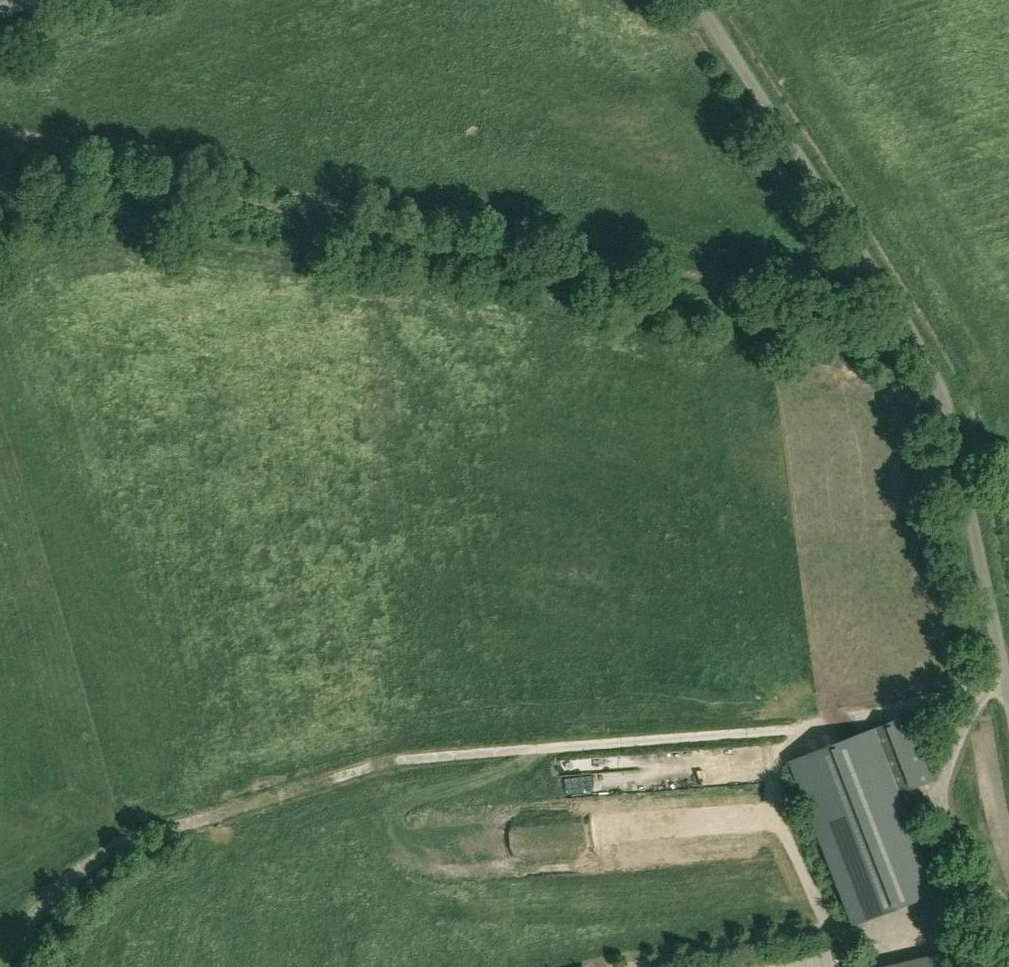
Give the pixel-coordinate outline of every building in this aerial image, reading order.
[(858,922),(932,893),(894,795),(931,780),(907,718),(795,762),(858,922)] [(949,885),(958,881),(953,868),(943,871),(949,885)]
